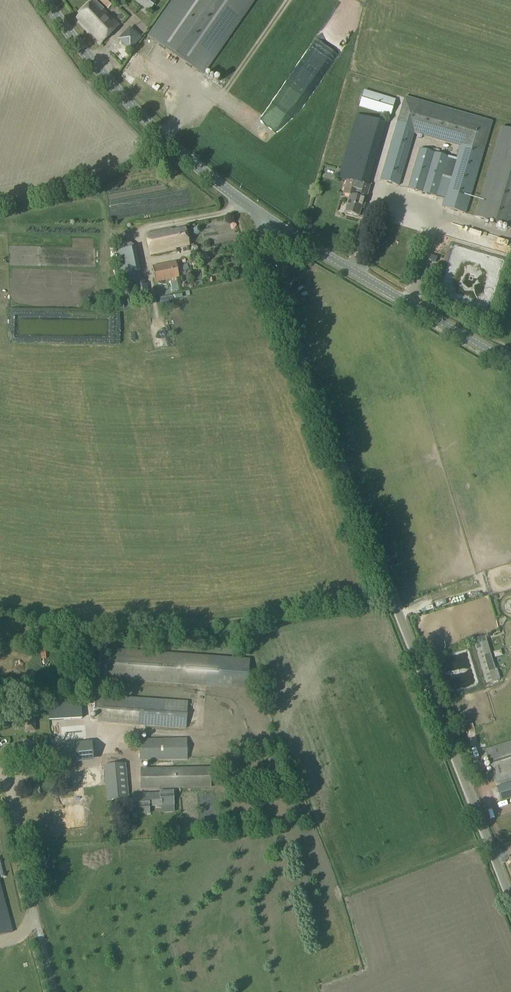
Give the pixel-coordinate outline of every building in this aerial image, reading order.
[(108,10),(114,3),(111,0),(98,0),(108,10)] [(150,13),(156,3),(152,0),(131,0),(150,13)] [(149,37),(202,75),(254,0),(174,0),(149,37)] [(94,1),(75,19),(101,44),(119,26),(94,1)] [(327,38),(312,54),(317,59),(330,65),(339,45),(348,35),(357,17),(351,12),(346,9),(330,26),(332,28),(329,32),(330,33),(328,38),(327,38)] [(130,28),(118,40),(130,52),(141,39),(130,28)] [(125,75),(162,96),(173,76),(136,56),(125,75)] [(363,91),(358,107),(391,117),(396,100),(379,95),(379,92),(371,90),(370,93),(363,91)] [(405,97),(381,180),(399,186),(414,134),(460,147),(442,207),(465,214),(492,122),(405,97)] [(248,109),(245,115),(255,119),(258,113),(248,109)] [(357,116),(341,169),(351,172),(368,177),(384,123),(357,116)] [(501,128),(475,217),(510,228),(510,131),(501,128)] [(420,149),(408,189),(436,197),(448,157),(420,149)] [(347,181),(344,194),(350,196),(354,197),(356,190),(368,194),(370,187),(366,186),(368,177),(351,172),(348,181),(347,181)] [(350,196),(345,213),(359,217),(361,210),(363,210),(368,194),(356,190),(354,197),(350,196)] [(171,230),(146,235),(150,256),(175,251),(175,249),(189,247),(185,228),(171,231),(171,230)] [(135,248),(118,252),(124,282),(138,279),(137,273),(140,273),(135,248)] [(175,262),(152,267),(155,283),(179,278),(175,262)] [(146,285),(136,286),(138,301),(148,299),(146,285)] [(479,685),(493,681),(482,642),(468,646),(479,685)] [(102,649),(99,678),(248,688),(250,659),(102,649)] [(96,703),(95,723),(186,729),(188,702),(97,696),(96,703)] [(35,732),(34,717),(24,718),(25,732),(35,732)] [(460,721),(461,730),(470,728),(468,720),(460,721)] [(186,738),(140,739),(140,762),(187,761),(186,738)] [(484,750),(492,774),(486,776),(488,782),(494,780),(495,783),(510,778),(510,742),(484,750)] [(68,744),(3,750),(5,765),(61,760),(61,765),(70,764),(68,744)] [(126,764),(104,766),(106,800),(128,798),(126,764)] [(211,768),(140,769),(140,790),(211,788),(211,768)] [(36,783),(25,785),(26,795),(38,793),(36,783)] [(496,788),(500,802),(510,798),(510,783),(496,788)] [(94,785),(80,788),(83,801),(97,798),(94,785)] [(160,793),(132,795),(133,815),(149,814),(149,807),(174,805),(173,791),(160,791),(160,793)] [(487,794),(490,803),(495,801),(492,792),(487,794)] [(62,809),(53,809),(54,825),(63,824),(63,822),(67,822),(67,827),(84,826),(82,803),(65,804),(66,811),(62,811),(62,809)] [(12,932),(0,885),(0,936),(12,932)] [(429,983),(438,982),(437,975),(428,977),(429,983)]
